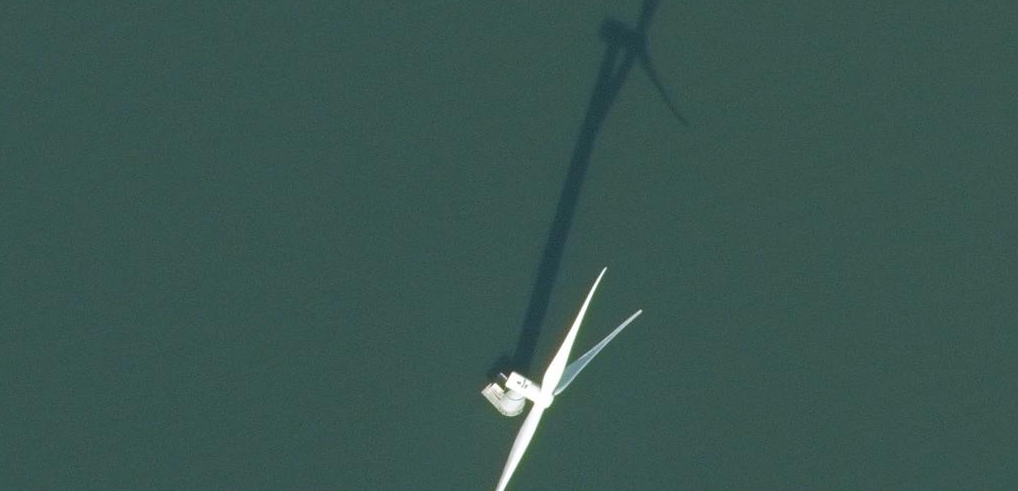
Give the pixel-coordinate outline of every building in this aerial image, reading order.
[(503,401),(502,404),(502,407),(503,409),(505,411),(506,413),(510,414),(513,414),(516,413),(517,411),(519,409),(520,406),(520,404),(519,401),(517,399),(514,397),(512,396),(509,396),(507,397),(505,399),(503,401)]
